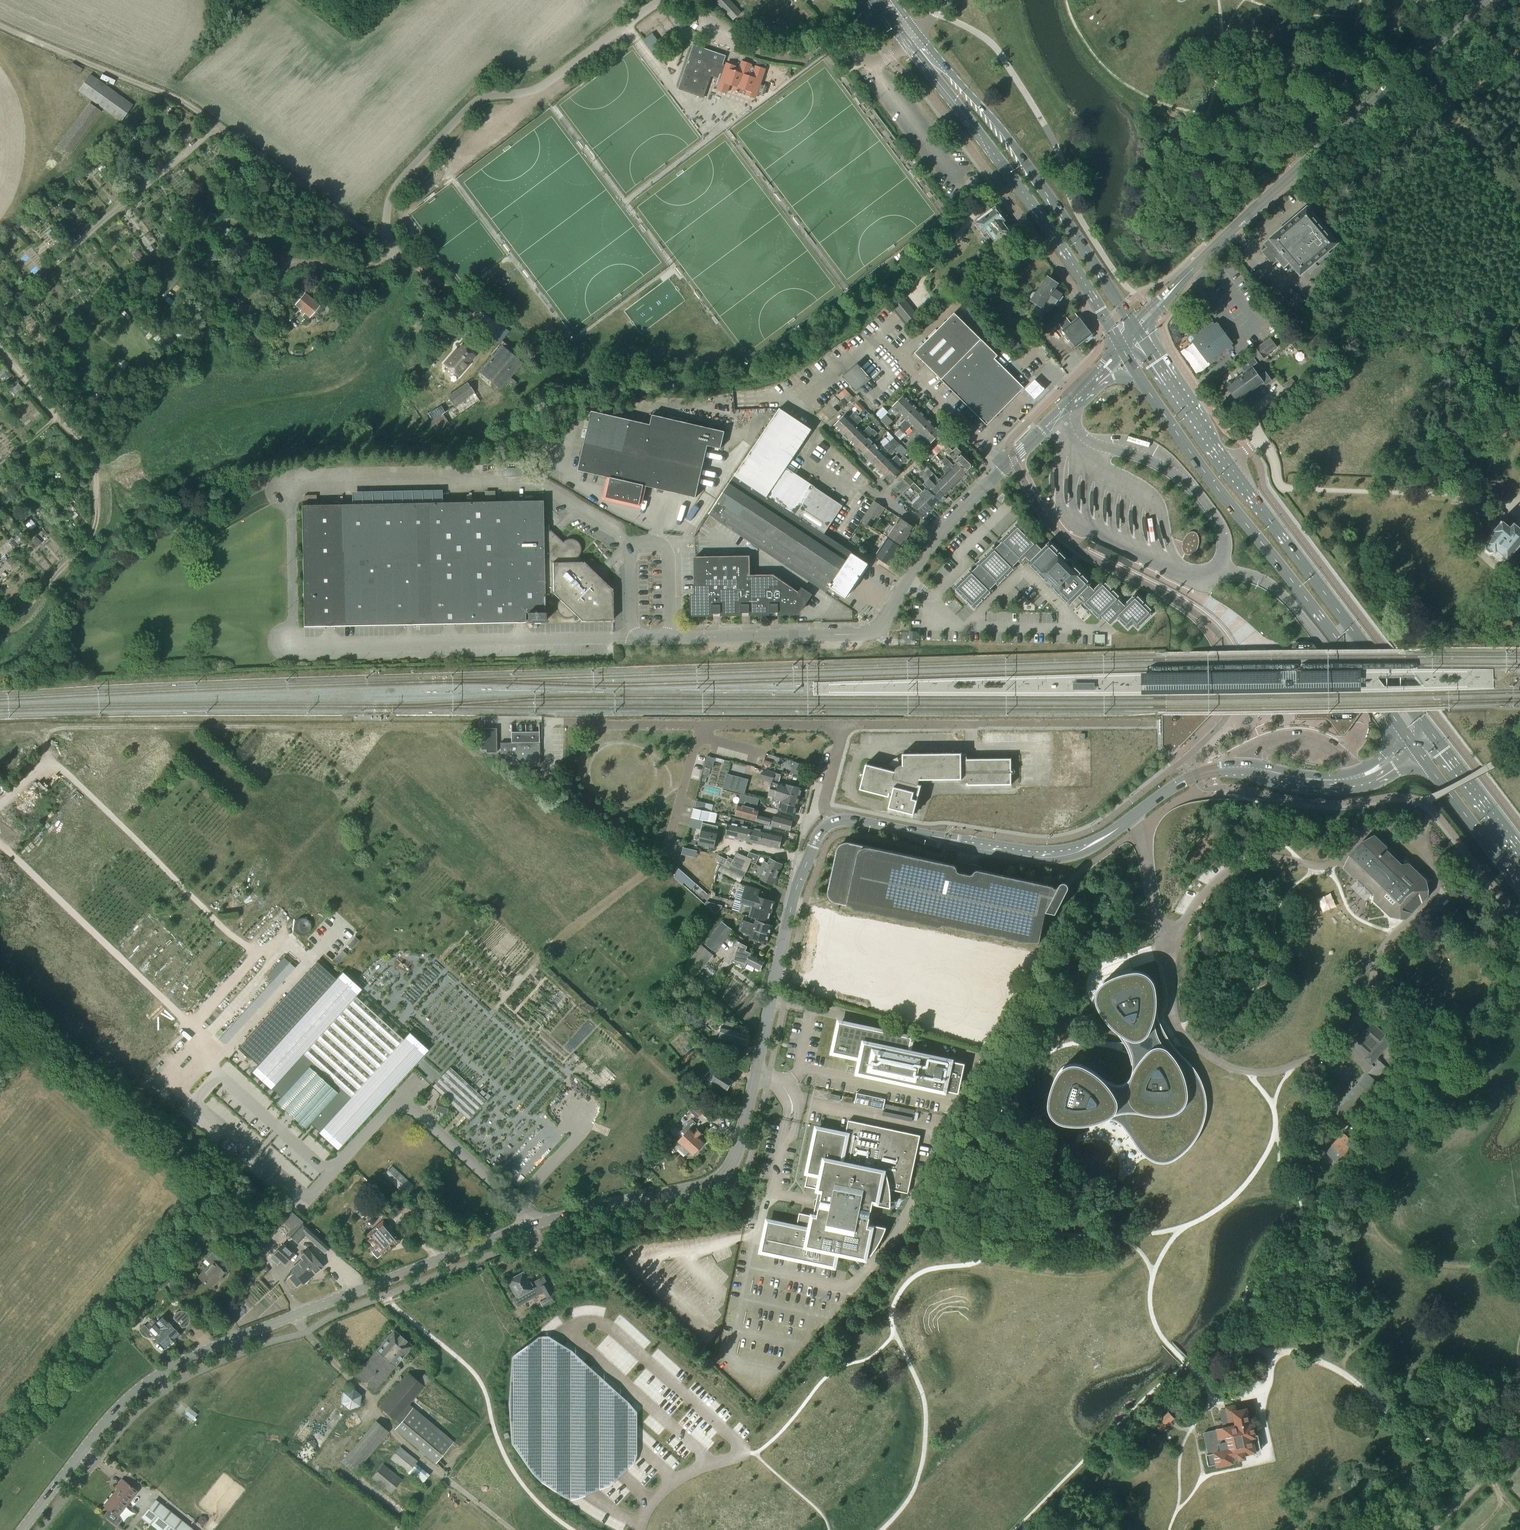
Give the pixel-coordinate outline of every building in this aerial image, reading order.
[(728,15),(733,21),(733,20),(742,12),(730,0),(719,0),(716,3),(728,15)] [(645,39),(645,41),(648,44),(659,59),(668,52),(653,33),(645,39)] [(678,58),(676,65),(681,67),(681,65),(686,67),(684,72),(678,90),(685,92),(704,98),(707,91),(711,76),(717,78),(714,87),(718,88),(720,92),(724,93),(728,91),(730,85),(734,86),(733,88),(735,92),(740,93),(743,92),(744,89),(748,91),(747,93),(749,96),(753,98),(757,96),(757,94),(762,96),(765,94),(767,89),(765,86),(760,85),(765,71),(765,69),(756,66),(755,68),(751,66),(752,64),(748,63),(742,61),(739,72),(735,71),(735,70),(735,68),(734,66),(734,65),(730,64),(729,64),(728,64),(726,65),(723,64),(694,54),(698,44),(685,53),(683,59),(678,58)] [(121,121),(132,105),(90,75),(78,91),(121,121)] [(69,154),(100,111),(90,104),(59,146),(69,154)] [(150,117),(146,120),(145,119),(143,121),(147,126),(153,121),(150,117)] [(213,191),(208,194),(211,199),(216,196),(213,191)] [(236,201),(229,194),(219,203),(226,210),(236,201)] [(46,201),(49,205),(54,202),(50,197),(46,201)] [(200,211),(208,206),(204,200),(196,205),(200,211)] [(993,212),(990,208),(977,218),(979,221),(978,222),(983,230),(981,231),(985,237),(991,233),(995,238),(1006,231),(998,220),(1000,218),(994,211),(993,212)] [(1336,243),(1307,209),(1273,238),(1272,237),(1264,244),(1268,248),(1262,252),(1273,264),(1277,261),(1284,268),(1290,262),(1300,274),(1307,268),(1311,272),(1317,267),(1315,265),(1329,254),(1327,252),(1336,243)] [(223,249),(235,235),(227,228),(216,242),(223,249)] [(17,236),(13,231),(8,235),(12,241),(17,236)] [(235,264),(250,247),(243,241),(228,258),(235,264)] [(988,251),(980,258),(984,263),(992,256),(988,251)] [(139,252),(134,255),(137,260),(142,257),(139,252)] [(228,287),(240,274),(232,267),(220,280),(228,287)] [(1034,293),(1031,296),(1032,298),(1033,299),(1034,299),(1033,300),(1037,303),(1042,307),(1042,306),(1043,307),(1042,309),(1039,313),(1038,312),(1037,311),(1033,317),(1040,322),(1048,310),(1048,311),(1049,311),(1050,309),(1054,304),(1061,295),(1060,294),(1054,290),(1056,286),(1058,284),(1056,283),(1056,280),(1053,278),(1051,279),(1049,278),(1047,280),(1041,288),(1038,294),(1036,293),(1036,292),(1034,293)] [(121,286),(116,280),(112,284),(116,289),(121,286)] [(1293,315),(1304,301),(1290,289),(1279,304),(1293,315)] [(98,301),(104,296),(100,290),(94,295),(98,301)] [(305,294),(295,305),(301,310),(300,312),(305,316),(306,315),(309,318),(319,306),(305,294)] [(911,327),(921,319),(903,297),(893,305),(911,327)] [(91,304),(86,308),(90,314),(96,310),(91,304)] [(283,326),(294,313),(288,307),(276,320),(283,326)] [(79,318),(74,311),(67,316),(72,323),(79,318)] [(1079,318),(1075,312),(1067,318),(1059,324),(1063,330),(1068,336),(1066,337),(1069,341),(1071,340),(1076,347),(1092,335),(1092,334),(1087,328),(1085,325),(1084,325),(1080,319),(1080,318),(1079,318)] [(1024,388),(995,359),(998,356),(955,313),(915,353),(942,380),(943,378),(945,380),(945,383),(948,385),(950,385),(952,387),(951,388),(987,425),(1024,388)] [(1207,328),(1206,326),(1196,334),(1192,337),(1189,339),(1189,340),(1189,342),(1190,343),(1191,344),(1192,344),(1194,343),(1209,362),(1226,348),(1228,351),(1233,347),(1217,325),(1215,326),(1213,323),(1207,328)] [(184,343),(190,335),(181,327),(175,335),(184,343)] [(244,347),(263,341),(260,329),(252,332),(252,333),(241,337),(244,347)] [(1005,346),(1013,356),(1023,348),(1015,338),(1005,346)] [(1260,361),(1267,356),(1266,355),(1277,347),(1270,338),(1259,345),(1263,351),(1257,355),(1257,356),(1260,361)] [(480,373),(476,377),(484,383),(484,382),(487,379),(492,383),(500,390),(504,385),(505,386),(506,386),(507,384),(509,385),(512,387),(512,386),(515,383),(510,378),(512,375),(522,363),(514,356),(504,348),(505,348),(506,346),(504,344),(501,342),(500,343),(498,346),(490,355),(491,356),(493,357),(480,372),(480,373)] [(1257,356),(1257,355),(1263,351),(1259,345),(1252,350),(1257,356)] [(454,352),(444,364),(458,376),(468,365),(467,364),(473,356),(462,346),(455,353),(454,352)] [(1211,360),(1209,362),(1211,364),(1228,351),(1226,348),(1211,360)] [(1259,376),(1252,367),(1257,363),(1254,358),(1245,364),(1247,367),(1244,368),(1246,371),(1244,373),(1239,376),(1245,384),(1247,383),(1248,385),(1252,383),(1256,388),(1263,382),(1266,385),(1272,381),(1269,378),(1270,378),(1265,372),(1259,376)] [(856,392),(871,379),(858,364),(843,377),(856,392)] [(7,372),(0,377),(4,382),(11,377),(7,372)] [(1245,384),(1239,376),(1226,386),(1238,401),(1256,388),(1252,383),(1248,385),(1247,383),(1245,384)] [(1036,377),(1025,388),(1034,398),(1046,387),(1036,377)] [(1288,392),(1297,386),(1292,378),(1282,385),(1288,392)] [(453,407),(441,416),(447,424),(479,401),(475,395),(467,383),(458,389),(447,397),(453,407)] [(834,398),(816,416),(823,423),(827,423),(834,416),(838,413),(833,408),(845,397),(849,402),(854,398),(851,396),(846,389),(838,396),(838,395),(835,398),(834,398)] [(893,407),(888,412),(891,416),(893,414),(893,415),(894,415),(898,411),(902,415),(913,404),(904,395),(895,405),(893,407)] [(855,406),(861,412),(865,409),(858,402),(855,406)] [(902,427),(895,434),(896,436),(909,423),(921,411),(913,404),(902,415),(904,417),(900,421),(901,422),(899,424),(902,427)] [(843,506),(787,468),(812,430),(780,409),(736,475),(710,514),(827,592),(830,587),(847,598),(869,564),(825,534),(843,506)] [(650,424),(626,419),(591,411),(578,470),(610,478),(607,491),(614,492),(613,498),(613,499),(633,504),(633,503),(639,505),(644,485),(696,497),(708,445),(721,448),(724,431),(652,415),(650,424)] [(845,415),(834,426),(842,434),(858,417),(857,416),(859,414),(856,411),(849,418),(845,415)] [(909,423),(896,436),(901,440),(906,435),(904,433),(912,426),(917,430),(928,418),(921,411),(909,423)] [(525,412),(509,421),(512,426),(528,417),(525,412)] [(886,415),(881,420),(888,427),(893,422),(886,415)] [(858,417),(842,434),(846,438),(849,441),(860,430),(856,426),(862,420),(859,417),(858,416),(858,417)] [(919,432),(905,444),(910,449),(913,446),(917,442),(918,442),(924,437),(935,425),(928,418),(917,430),(918,431),(919,432)] [(924,437),(918,442),(920,445),(922,443),(923,445),(927,440),(931,444),(942,432),(935,425),(924,437)] [(860,430),(849,441),(855,447),(856,448),(873,430),(869,426),(863,432),(860,430)] [(873,430),(856,448),(863,455),(874,444),(871,440),(878,433),(874,430),(874,429),(873,430)] [(874,444),(863,455),(870,462),(881,451),(890,442),(894,438),(890,434),(886,438),(877,446),(875,444),(874,444)] [(939,444),(939,445),(943,449),(946,451),(957,462),(968,473),(973,468),(973,467),(973,464),(966,456),(956,448),(958,446),(954,442),(953,444),(946,438),(946,437),(939,444)] [(881,451),(870,462),(878,469),(889,458),(888,457),(897,449),(897,448),(898,447),(898,448),(901,445),(894,438),(890,442),(881,451)] [(901,445),(898,448),(903,453),(906,450),(901,445)] [(939,445),(932,451),(935,454),(936,456),(943,449),(939,445)] [(889,458),(878,469),(885,476),(896,465),(901,460),(901,459),(897,455),(891,461),(889,458)] [(896,465),(885,476),(892,483),(903,472),(899,468),(904,463),(908,459),(905,456),(904,456),(901,459),(901,460),(896,465)] [(946,458),(942,462),(946,466),(950,469),(961,480),(967,475),(968,473),(957,462),(954,466),(946,458)] [(946,466),(942,469),(946,473),(943,477),(954,488),(961,480),(950,469),(946,466)] [(927,467),(923,471),(936,484),(947,495),(954,488),(943,477),(940,480),(927,467)] [(922,470),(919,474),(926,482),(923,485),(926,488),(940,502),(947,495),(936,484),(923,471),(922,470)] [(907,476),(903,480),(910,487),(933,509),(940,502),(926,488),(923,492),(907,476)] [(933,509),(910,487),(903,480),(894,490),(898,494),(900,491),(926,517),(933,509)] [(77,485),(72,489),(75,494),(80,489),(77,485)] [(1003,493),(997,499),(1001,503),(1007,498),(1003,493)] [(542,525),(542,501),(301,506),(303,627),(524,623),(524,613),(527,612),(527,623),(544,622),(544,594),(553,594),(559,600),(558,602),(557,605),(556,608),(557,610),(558,613),(560,615),(562,617),(564,618),(567,618),(570,618),(572,617),(574,615),(581,621),(612,621),(612,590),(577,557),(579,555),(580,552),(580,549),(580,547),(579,544),(577,542),(575,540),(572,539),(570,539),(567,540),(564,541),(562,542),(550,531),(548,531),(548,525),(542,525)] [(875,502),(869,511),(878,517),(885,508),(875,502)] [(1486,508),(1480,515),(1496,528),(1494,531),(1495,531),(1491,535),(1489,538),(1486,542),(1485,542),(1484,543),(1485,544),(1486,549),(1490,552),(1495,552),(1497,550),(1508,558),(1509,557),(1508,557),(1515,549),(1516,549),(1516,548),(1517,549),(1519,549),(1519,529),(1519,525),(1517,523),(1514,523),(1510,528),(1486,508)] [(1501,518),(1504,514),(1497,508),(1494,511),(1501,518)] [(44,522),(51,516),(47,511),(40,517),(44,522)] [(871,528),(878,517),(869,511),(862,522),(871,528)] [(894,528),(909,537),(915,528),(901,518),(894,528)] [(1042,549),(1038,546),(1040,544),(1018,522),(999,541),(1001,544),(997,547),(995,545),(976,564),(978,566),(974,570),(972,568),(953,587),(975,609),(994,590),(992,588),(996,584),(998,586),(1017,567),(1015,565),(1019,561),(1021,563),(1027,558),(1030,561),(1028,563),(1047,583),(1050,580),(1053,584),(1051,586),(1070,606),(1080,596),(1084,600),(1082,602),(1101,621),(1104,618),(1111,626),(1117,619),(1128,630),(1133,625),(1138,630),(1155,613),(1136,593),(1124,605),(1120,601),(1123,599),(1103,580),(1094,590),(1090,586),(1092,583),(1073,564),(1071,567),(1067,563),(1069,561),(1050,541),(1042,549)] [(1156,525),(1155,527),(1156,530),(1157,535),(1159,541),(1161,545),(1161,546),(1163,546),(1164,546),(1164,545),(1159,528),(1158,525),(1157,525),(1156,525)] [(903,546),(909,537),(894,528),(889,537),(903,546)] [(1190,531),(1187,534),(1184,536),(1182,542),(1181,545),(1181,548),(1182,551),(1184,553),(1187,554),(1191,554),(1195,552),(1197,548),(1199,543),(1199,539),(1198,535),(1197,533),(1195,531),(1192,531),(1190,531)] [(35,536),(31,540),(36,545),(40,541),(35,536)] [(890,566),(902,548),(888,538),(876,556),(890,566)] [(872,554),(875,550),(867,545),(865,549),(872,554)] [(750,575),(750,555),(721,556),(722,614),(741,614),(741,612),(750,612),(750,614),(750,575),(751,575),(750,575)] [(722,614),(721,556),(696,556),(695,556),(696,595),(692,595),(692,615),(713,615),(713,613),(721,613),(721,614),(722,614)] [(750,575),(750,614),(770,614),(770,612),(779,612),(779,613),(798,613),(811,594),(802,588),(800,592),(773,574),(751,575),(750,575)] [(1095,682),(1072,682),(1072,686),(1073,690),(1095,690),(1095,685),(1095,682)] [(496,752),(496,749),(496,728),(481,728),(481,750),(486,749),(486,752),(496,752)] [(539,731),(511,732),(511,742),(539,742),(539,741),(539,732),(539,731)] [(539,742),(511,742),(506,742),(501,742),(501,752),(501,756),(502,756),(504,756),(505,757),(505,758),(505,759),(506,760),(506,761),(507,762),(508,763),(509,764),(510,764),(511,765),(513,765),(514,765),(540,764),(540,751),(540,742),(539,742)] [(980,785),(1012,785),(1012,758),(968,759),(968,755),(962,755),(962,753),(955,753),(935,753),(903,754),(902,765),(899,765),(898,761),(892,765),(896,768),(895,771),(868,764),(867,764),(860,789),(861,789),(868,791),(890,797),(891,793),(893,793),(889,808),(890,808),(914,815),(922,785),(919,784),(920,780),(962,779),(962,783),(967,783),(967,785),(980,785)] [(802,763),(794,761),(791,773),(798,775),(802,763)] [(772,782),(775,772),(767,770),(762,773),(760,779),(772,782)] [(786,785),(779,783),(782,774),(775,772),(772,782),(770,789),(800,797),(803,789),(786,784),(786,785)] [(745,794),(748,784),(749,779),(728,773),(723,789),(745,794)] [(797,807),(800,797),(770,789),(769,795),(773,797),(782,799),(781,803),(797,807)] [(756,808),(758,799),(742,795),(739,804),(736,816),(790,831),(793,820),(775,815),(774,819),(757,815),(759,809),(756,808)] [(795,815),(797,807),(781,803),(782,799),(773,797),(772,801),(774,802),(773,806),(779,808),(779,810),(795,815)] [(704,820),(710,822),(710,821),(712,812),(705,811),(700,810),(695,809),(693,808),(691,818),(704,820)] [(741,820),(741,819),(733,818),(732,823),(729,822),(728,825),(726,833),(726,836),(748,841),(752,827),(753,822),(741,819),(741,820)] [(714,848),(718,832),(717,832),(718,826),(703,823),(701,829),(702,829),(699,845),(714,848)] [(761,844),(765,830),(752,827),(748,841),(761,844)] [(765,830),(761,844),(780,848),(783,834),(765,830)] [(1401,869),(1387,854),(1388,853),(1385,851),(1386,847),(1375,836),(1368,840),(1369,841),(1349,862),(1348,861),(1345,868),(1356,879),(1359,878),(1362,880),(1363,879),(1378,893),(1375,897),(1374,900),(1391,916),(1397,916),(1398,915),(1400,917),(1403,917),(1409,911),(1409,909),(1418,898),(1421,898),(1427,892),(1427,890),(1424,887),(1425,886),(1425,880),(1408,864),(1405,865),(1401,869)] [(828,891),(828,892),(828,893),(828,894),(829,894),(829,895),(829,896),(830,897),(830,898),(831,899),(832,900),(833,901),(834,901),(834,902),(835,902),(836,902),(837,903),(851,906),(852,906),(852,907),(853,907),(853,908),(854,908),(854,909),(855,909),(856,910),(857,910),(937,927),(938,927),(939,927),(940,927),(941,927),(942,926),(943,926),(944,926),(945,926),(946,926),(1024,942),(1040,942),(1044,922),(1051,923),(1068,889),(1068,888),(1069,888),(1069,887),(1069,886),(1068,886),(1068,885),(1068,884),(1067,884),(1067,883),(1066,883),(1065,882),(1064,882),(1063,882),(1062,883),(1061,883),(1060,884),(1058,887),(1057,887),(1056,887),(1056,888),(1056,887),(1055,887),(1054,887),(1054,886),(1053,886),(1052,886),(982,871),(979,870),(978,870),(977,870),(976,870),(975,871),(973,872),(973,873),(972,874),(971,874),(970,874),(965,873),(961,872),(960,872),(959,872),(959,871),(958,871),(958,870),(958,869),(957,869),(957,868),(957,867),(956,866),(955,865),(954,865),(946,863),(855,843),(849,842),(848,842),(847,842),(846,842),(845,842),(844,843),(843,843),(842,843),(841,844),(840,845),(839,846),(839,847),(838,847),(838,848),(837,849),(837,850),(837,851),(829,889),(828,890),(828,891)] [(1331,844),(1325,851),(1332,857),(1338,850),(1331,844)] [(700,856),(690,851),(684,861),(694,867),(700,856)] [(718,862),(721,856),(713,852),(710,858),(718,862)] [(752,859),(751,862),(756,864),(760,856),(749,852),(747,857),(752,859)] [(731,865),(746,872),(747,872),(751,862),(752,859),(747,857),(737,853),(734,860),(731,865)] [(724,866),(727,859),(721,856),(718,862),(722,865),(724,866)] [(727,859),(724,866),(729,868),(731,865),(734,860),(729,857),(727,859)] [(761,869),(777,876),(783,864),(771,858),(769,863),(765,861),(761,869)] [(727,867),(724,866),(722,865),(719,871),(724,873),(727,867)] [(731,865),(729,868),(744,876),(746,872),(731,865)] [(773,884),(777,876),(761,869),(759,872),(763,874),(761,879),(773,884)] [(759,890),(747,886),(746,888),(739,886),(732,909),(739,911),(739,912),(750,915),(750,916),(769,921),(774,901),(769,900),(770,895),(759,892),(760,890),(759,890)] [(705,904),(716,914),(722,908),(722,906),(707,901),(705,904)] [(741,925),(770,935),(773,925),(757,920),(755,924),(743,920),(741,925)] [(705,944),(716,952),(733,930),(722,922),(705,944)] [(766,944),(770,935),(741,925),(740,931),(751,935),(750,939),(751,939),(766,944)] [(760,970),(765,960),(752,953),(746,950),(748,946),(737,941),(735,946),(738,947),(731,961),(745,967),(747,963),(760,970)] [(686,966),(697,975),(714,955),(702,945),(686,966)] [(239,1047),(239,1048),(258,1065),(251,1072),(271,1090),(272,1089),(281,1097),(276,1102),(305,1129),(310,1124),(319,1131),(318,1132),(338,1150),(357,1129),(384,1099),(429,1050),(409,1032),(403,1039),(356,996),(362,990),(342,972),(336,978),(317,961),(239,1047)] [(1199,1077),(1196,1072),(1192,1066),(1189,1062),(1185,1058),(1179,1051),(1175,1047),(1170,1041),(1166,1035),(1163,1029),(1161,1024),(1159,1019),(1158,1014),(1157,1004),(1157,996),(1155,985),(1153,982),(1149,975),(1144,973),(1141,972),(1137,971),(1130,972),(1123,973),(1117,975),(1112,977),(1106,979),(1101,984),(1098,987),(1096,991),(1094,994),(1093,998),(1094,1003),(1094,1006),(1096,1011),(1100,1016),(1109,1025),(1117,1032),(1122,1036),(1124,1039),(1126,1042),(1129,1047),(1131,1053),(1133,1060),(1133,1064),(1133,1067),(1133,1070),(1132,1074),(1130,1077),(1129,1079),(1127,1082),(1124,1083),(1122,1084),(1120,1084),(1118,1084),(1115,1084),(1110,1082),(1106,1080),(1102,1077),(1099,1074),(1093,1070),(1087,1066),(1082,1064),(1080,1064),(1078,1063),(1076,1063),(1073,1063),(1070,1063),(1066,1065),(1063,1067),(1062,1068),(1060,1069),(1058,1073),(1055,1076),(1053,1082),(1052,1086),(1050,1091),(1049,1095),(1049,1101),(1049,1105),(1049,1109),(1051,1112),(1052,1115),(1055,1118),(1059,1121),(1063,1123),(1067,1124),(1073,1124),(1080,1124),(1088,1124),(1092,1123),(1096,1122),(1101,1121),(1109,1120),(1113,1121),(1116,1122),(1119,1124),(1122,1126),(1126,1131),(1130,1138),(1134,1143),(1138,1149),(1142,1153),(1146,1157),(1149,1159),(1152,1161),(1155,1162),(1159,1163),(1163,1163),(1167,1163),(1172,1162),(1176,1160),(1181,1157),(1185,1153),(1188,1151),(1190,1148),(1192,1145),(1195,1141),(1198,1136),(1201,1131),(1203,1126),(1204,1121),(1206,1115),(1207,1108),(1207,1102),(1206,1094),(1204,1089),(1202,1083),(1199,1077)] [(697,1028),(703,1020),(699,1016),(692,1024),(697,1028)] [(723,1026),(719,1037),(723,1038),(722,1041),(730,1043),(731,1040),(733,1041),(734,1041),(733,1044),(738,1045),(739,1043),(748,1045),(751,1034),(744,1032),(745,1027),(726,1021),(725,1026),(723,1026)] [(912,1037),(868,1028),(840,1022),(837,1036),(835,1036),(834,1041),(836,1041),(834,1052),(862,1058),(859,1072),(959,1093),(965,1064),(909,1052),(912,1037)] [(1391,1039),(1373,1023),(1372,1022),(1356,1040),(1351,1045),(1345,1052),(1346,1053),(1368,1073),(1367,1073),(1348,1094),(1333,1110),(1348,1124),(1382,1087),(1370,1076),(1371,1075),(1368,1073),(1379,1060),(1377,1058),(1393,1040),(1391,1039)] [(715,1062),(719,1056),(703,1046),(700,1052),(715,1062)] [(712,1073),(708,1080),(712,1082),(710,1085),(715,1088),(716,1089),(720,1084),(728,1089),(733,1080),(722,1073),(723,1071),(719,1069),(714,1065),(710,1071),(712,1073)] [(450,1067),(432,1087),(441,1094),(441,1095),(445,1098),(468,1119),(486,1100),(450,1067)] [(440,1095),(436,1110),(444,1113),(446,1111),(448,1104),(443,1103),(445,1098),(441,1095),(441,1094),(440,1095)] [(698,1118),(702,1113),(692,1103),(687,1108),(698,1118)] [(695,1131),(692,1128),(696,1123),(692,1119),(682,1131),(686,1134),(679,1141),(683,1145),(679,1148),(686,1155),(690,1151),(693,1154),(706,1141),(701,1136),(703,1134),(697,1129),(695,1131)] [(764,1234),(762,1240),(765,1240),(763,1246),(767,1252),(830,1265),(835,1261),(837,1252),(868,1258),(869,1258),(872,1254),(876,1249),(879,1244),(882,1239),(885,1233),(887,1227),(869,1224),(873,1204),(891,1208),(891,1205),(891,1202),(891,1199),(891,1196),(891,1193),(891,1189),(901,1192),(902,1183),(910,1185),(918,1149),(920,1140),(916,1134),(868,1124),(860,1123),(848,1124),(846,1134),(837,1132),(837,1130),(832,1129),(832,1131),(822,1129),(817,1133),(806,1182),(810,1187),(819,1189),(814,1216),(804,1214),(799,1217),(797,1227),(773,1222),(768,1225),(766,1235),(764,1234)] [(1338,1162),(1345,1157),(1345,1155),(1346,1153),(1351,1148),(1355,1143),(1344,1132),(1326,1152),(1338,1162)] [(391,1166),(383,1175),(406,1196),(414,1186),(391,1166)] [(361,1208),(356,1211),(361,1218),(366,1214),(361,1208)] [(386,1225),(386,1224),(382,1221),(366,1234),(370,1238),(368,1240),(375,1248),(371,1251),(377,1258),(381,1254),(382,1254),(387,1249),(399,1239),(394,1235),(386,1225)] [(330,1247),(305,1225),(302,1223),(290,1237),(298,1244),(305,1236),(324,1253),(330,1247)] [(263,1234),(252,1246),(256,1249),(266,1236),(263,1234)] [(283,1245),(270,1258),(277,1264),(280,1261),(284,1264),(293,1255),(283,1245)] [(182,1263),(189,1269),(200,1257),(194,1250),(182,1263)] [(302,1283),(322,1267),(307,1250),(300,1256),(303,1260),(291,1270),(302,1283)] [(210,1288),(225,1272),(217,1265),(221,1260),(212,1252),(205,1259),(210,1264),(198,1277),(210,1288)] [(523,1272),(508,1281),(516,1296),(512,1298),(517,1307),(543,1293),(546,1298),(551,1294),(545,1283),(533,1290),(523,1272)] [(159,1283),(164,1287),(169,1282),(164,1278),(159,1283)] [(156,1323),(173,1342),(173,1341),(174,1341),(175,1340),(175,1339),(180,1334),(177,1331),(181,1327),(183,1327),(184,1327),(185,1326),(187,1326),(188,1325),(189,1324),(189,1322),(190,1321),(190,1320),(190,1318),(190,1317),(189,1316),(188,1314),(187,1313),(186,1312),(185,1311),(184,1311),(182,1311),(181,1310),(179,1311),(178,1311),(177,1312),(176,1313),(175,1314),(174,1315),(173,1316),(173,1317),(173,1318),(174,1320),(170,1324),(166,1319),(163,1317),(163,1316),(158,1321),(156,1322),(156,1323)] [(132,1316),(127,1321),(134,1328),(139,1323),(132,1316)] [(144,1325),(141,1328),(150,1338),(153,1335),(154,1336),(165,1348),(171,1343),(173,1342),(156,1323),(149,1330),(144,1325)] [(374,1391),(412,1346),(393,1330),(355,1376),(374,1391)] [(544,1341),(537,1339),(531,1341),(525,1346),(520,1353),(516,1363),(512,1377),(511,1389),(511,1411),(513,1422),(521,1442),(528,1455),(541,1474),(555,1489),(568,1492),(579,1492),(588,1489),(597,1485),(609,1477),(620,1468),(630,1454),(633,1443),(632,1435),(631,1430),(630,1427),(626,1419),(620,1409),(544,1341)] [(418,1381),(408,1373),(379,1407),(399,1424),(395,1429),(435,1463),(453,1442),(409,1405),(430,1379),(424,1374),(418,1381)] [(344,1392),(342,1402),(349,1409),(359,1406),(361,1396),(353,1389),(344,1392)] [(1236,1412),(1235,1406),(1227,1408),(1228,1410),(1222,1411),(1224,1423),(1231,1421),(1232,1427),(1204,1433),(1207,1449),(1205,1449),(1207,1456),(1216,1454),(1218,1465),(1221,1464),(1221,1466),(1230,1465),(1230,1463),(1233,1462),(1232,1461),(1246,1458),(1245,1454),(1262,1450),(1258,1435),(1255,1436),(1252,1423),(1250,1423),(1247,1410),(1236,1412)] [(186,1414),(193,1420),(197,1415),(190,1409),(186,1414)] [(1161,1430),(1174,1419),(1169,1413),(1156,1424),(1161,1430)] [(357,1469),(388,1432),(376,1421),(344,1458),(357,1469)] [(400,1447),(390,1459),(407,1473),(417,1461),(400,1447)] [(390,1493),(401,1480),(383,1464),(371,1477),(390,1493)] [(414,1465),(407,1473),(421,1484),(428,1477),(414,1465)] [(117,1516),(137,1492),(122,1480),(117,1486),(119,1487),(104,1505),(111,1511),(112,1512),(117,1516)] [(184,1524),(155,1501),(142,1518),(157,1529),(192,1529),(184,1524)] [(200,1517),(197,1520),(199,1524),(204,1525),(205,1524),(206,1521),(204,1517),(200,1517)]
